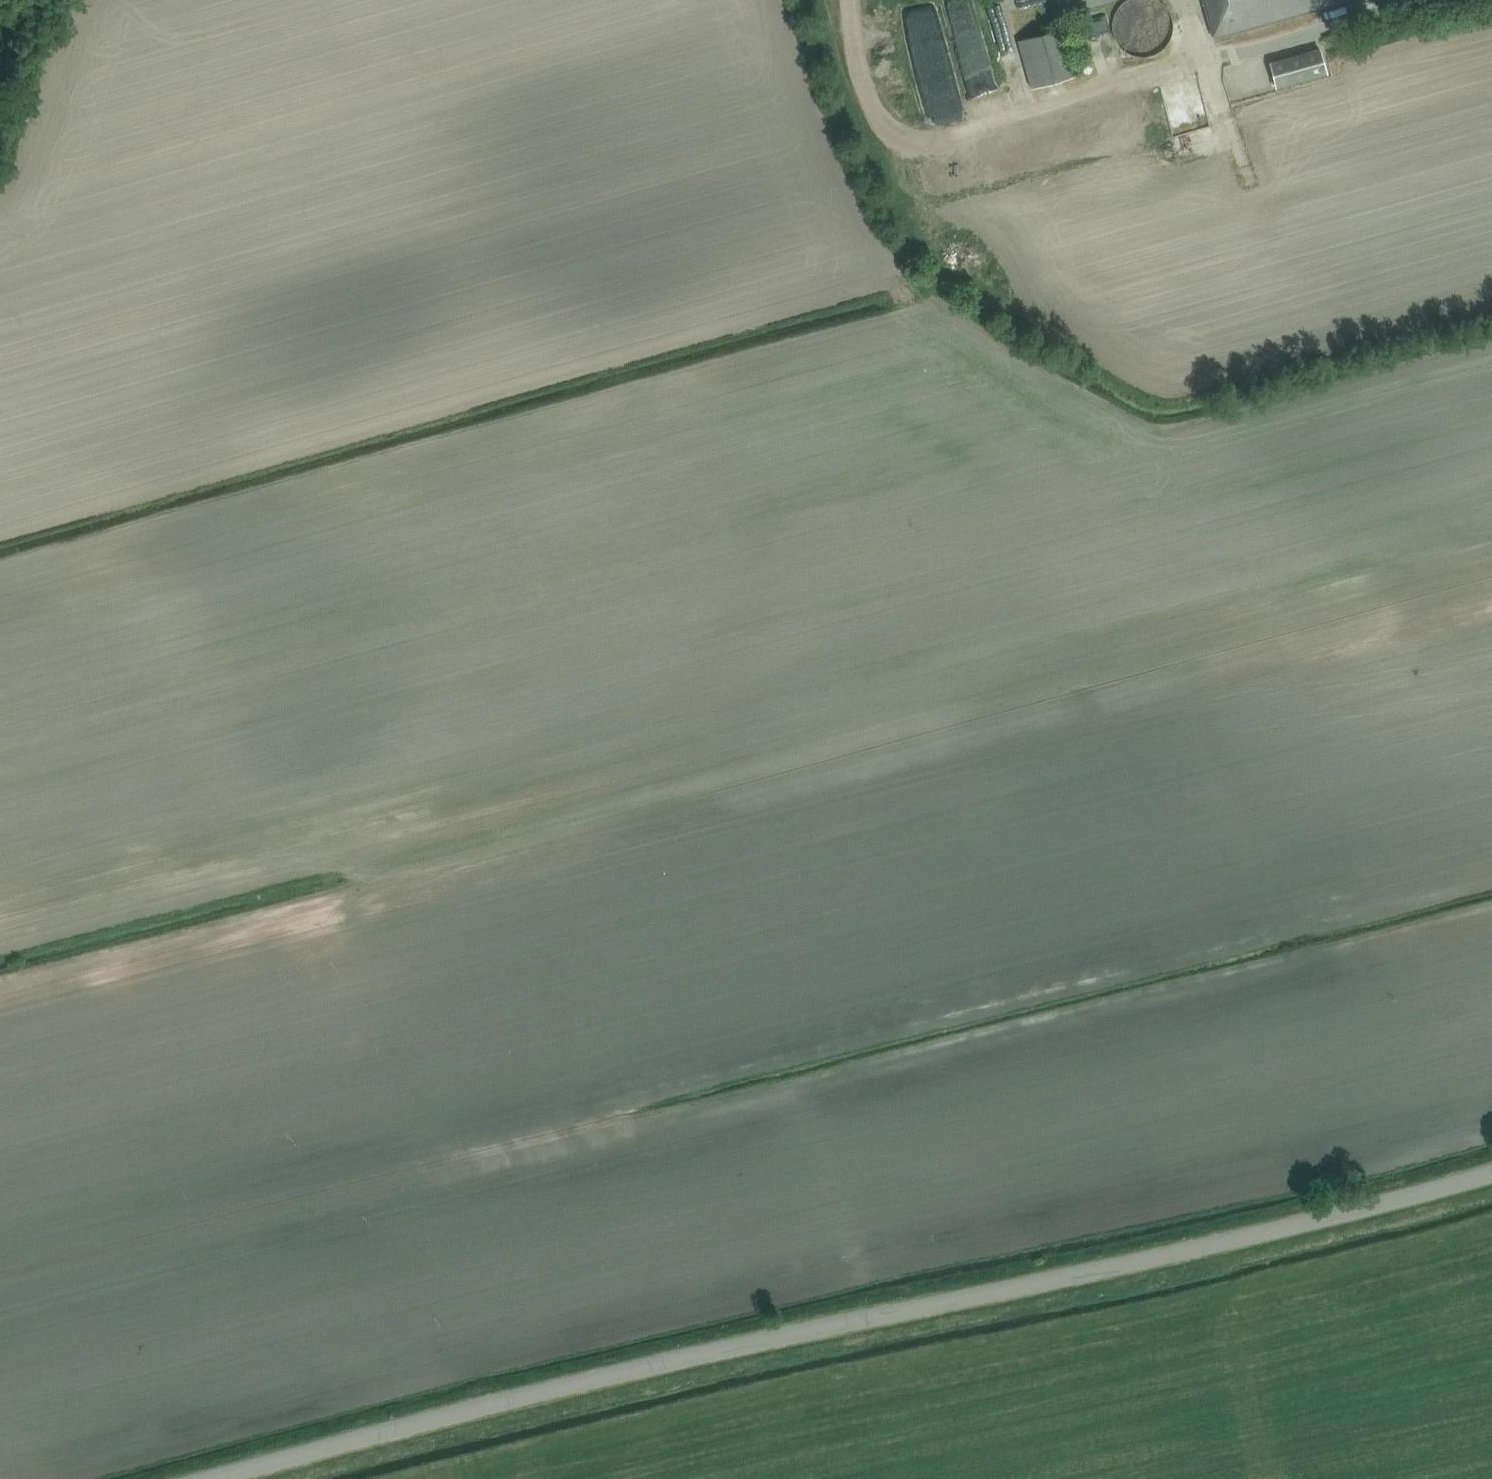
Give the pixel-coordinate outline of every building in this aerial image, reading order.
[(1061,13),(1107,0),(1057,0),(1061,13)] [(1112,25),(1112,31),(1113,35),(1114,38),(1117,43),(1120,47),(1124,51),(1129,54),(1133,56),(1138,56),(1144,57),(1150,56),(1154,55),(1158,52),(1163,49),(1167,44),(1170,40),(1172,35),(1173,30),(1173,25),(1172,20),(1171,15),(1168,10),(1165,5),(1162,2),(1158,0),(1126,0),(1122,3),(1119,7),(1116,11),(1114,15),(1113,21),(1112,25)] [(1213,37),(1348,0),(1203,0),(1213,37)] [(1079,74),(1065,28),(1018,42),(1032,88),(1079,74)] [(1325,73),(1318,48),(1271,61),(1279,87),(1325,73)]
